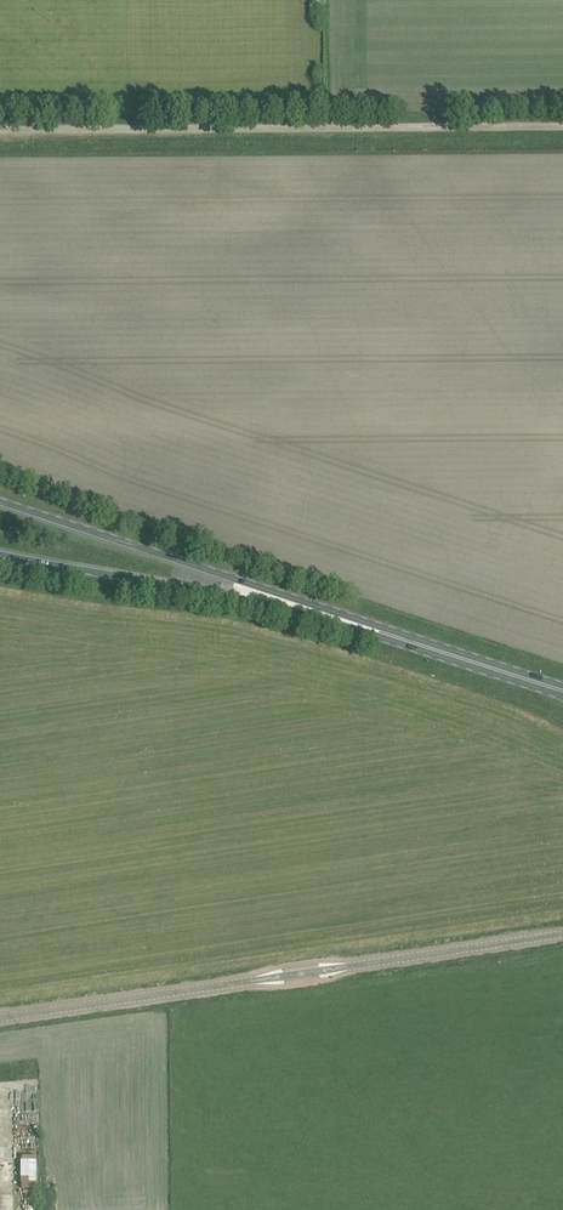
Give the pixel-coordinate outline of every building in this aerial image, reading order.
[(36,1182),(37,1155),(20,1155),(19,1182),(36,1182)]
